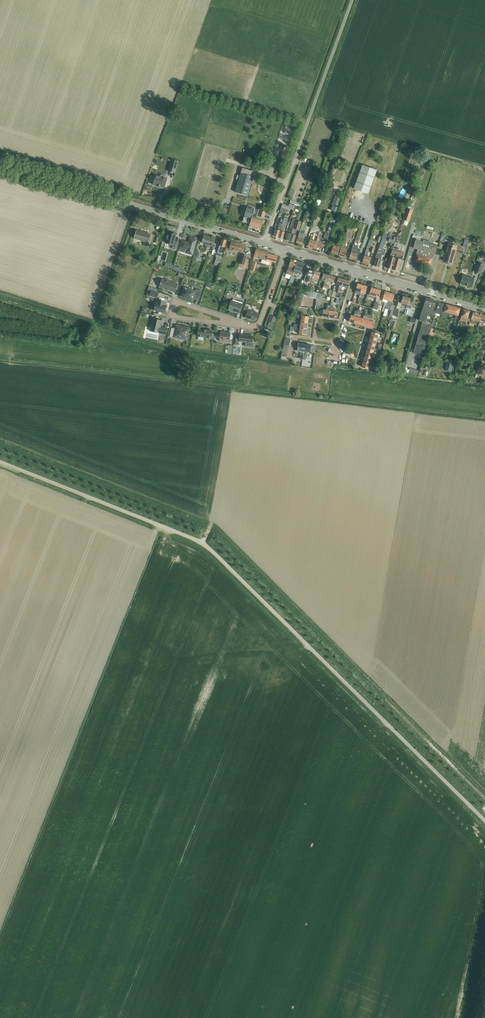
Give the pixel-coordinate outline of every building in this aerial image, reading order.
[(288,154),(282,152),(277,167),(283,169),(288,154)] [(172,159),(168,171),(175,173),(178,161),(172,159)] [(362,165),(354,189),(368,194),(377,170),(362,165)] [(235,192),(248,196),(255,172),(242,168),(235,192)] [(300,196),(309,169),(305,168),(304,172),(300,171),(299,174),(297,173),(292,188),(290,194),(295,196),(295,195),(300,196)] [(160,176),(155,175),(153,184),(157,186),(159,187),(160,186),(165,188),(167,178),(165,178),(165,176),(161,174),(160,176)] [(304,218),(306,218),(307,214),(310,215),(313,205),(309,204),(308,208),(307,208),(304,218)] [(246,208),(242,222),(249,224),(249,226),(261,229),(264,220),(264,217),(259,216),(257,215),(256,218),(252,216),(254,209),(248,207),(248,208),(246,208)] [(407,208),(403,219),(409,221),(413,210),(407,208)] [(282,224),(278,237),(283,239),(285,232),(283,231),(283,228),(285,228),(288,218),(284,217),(283,219),(282,223),(282,224)] [(286,232),(284,239),(288,240),(289,241),(295,220),(296,220),(296,218),(293,218),(289,233),(286,232)] [(324,231),(331,234),(335,220),(331,219),(328,230),(325,229),(324,231)] [(295,220),(289,241),(290,241),(294,242),(296,235),(294,234),(295,229),(299,230),(301,222),(296,220),(295,220)] [(273,236),(278,237),(282,224),(280,223),(278,230),(275,229),(273,236)] [(298,236),(296,243),(302,245),(304,238),(305,235),(304,234),(305,230),(301,229),(299,233),(298,236)] [(133,240),(147,244),(149,236),(135,232),(133,240)] [(165,243),(173,245),(172,249),(176,250),(179,242),(175,241),(176,234),(168,232),(165,243)] [(310,239),(308,246),(315,248),(317,240),(319,234),(314,232),(313,237),(316,238),(315,241),(310,239)] [(346,233),(345,237),(344,237),(342,244),(345,245),(346,241),(348,242),(349,238),(350,238),(351,234),(346,233)] [(202,243),(213,246),(215,237),(212,236),(211,237),(204,235),(202,243)] [(182,240),(180,247),(187,249),(186,253),(193,255),(197,240),(190,238),(189,242),(182,240)] [(370,238),(366,249),(362,262),(369,264),(371,257),(367,256),(369,250),(368,250),(369,247),(370,248),(371,244),(372,245),(373,240),(373,239),(370,238)] [(216,258),(215,261),(214,265),(219,266),(221,261),(222,255),(223,255),(227,240),(221,239),(218,250),(222,251),(221,254),(214,252),(212,257),(215,258),(215,257),(217,257),(216,258)] [(384,255),(384,252),(385,250),(382,249),(384,243),(383,242),(383,241),(381,240),(375,258),(376,258),(374,266),(379,267),(381,260),(380,260),(382,254),(384,255)] [(435,254),(438,246),(430,244),(431,242),(423,240),(423,242),(415,240),(413,248),(417,249),(416,254),(414,262),(430,266),(432,258),(433,259),(434,254),(435,254)] [(244,245),(232,241),(231,244),(229,244),(228,249),(229,250),(234,252),(235,250),(242,253),(244,245)] [(446,263),(449,264),(449,262),(452,263),(455,251),(461,253),(463,249),(456,247),(457,246),(448,244),(443,261),(446,262),(446,263)] [(340,247),(338,246),(333,245),(331,253),(338,255),(340,247)] [(358,254),(359,249),(357,249),(358,246),(353,245),(349,259),(356,260),(357,254),(358,254)] [(338,255),(345,257),(347,249),(341,248),(338,255)] [(270,261),(276,263),(278,256),(268,253),(256,249),(253,257),(258,259),(258,258),(262,259),(261,263),(269,265),(270,261)] [(389,260),(386,268),(398,271),(402,259),(402,256),(403,253),(397,251),(392,249),(390,256),(389,260)] [(239,263),(245,265),(247,256),(241,255),(239,263)] [(289,266),(286,274),(292,276),(293,272),(297,261),(291,259),(289,266)] [(294,269),(293,272),(300,274),(304,263),(297,261),(294,269)] [(475,272),(480,274),(484,264),(478,262),(475,272)] [(312,281),(311,284),(313,285),(314,282),(318,283),(320,273),(314,271),(313,278),(312,281)] [(474,278),(462,275),(460,284),(471,287),(474,278)] [(178,284),(170,281),(170,280),(166,279),(166,280),(162,278),(159,287),(175,292),(178,284)] [(344,279),(340,292),(343,293),(345,287),(345,286),(348,287),(350,281),(344,279)] [(196,289),(195,291),(184,287),(180,296),(192,300),(193,298),(199,300),(202,291),(196,289)] [(371,287),(370,291),(368,291),(367,296),(374,298),(374,297),(379,298),(381,290),(376,289),(371,287)] [(300,288),(298,297),(303,298),(304,295),(306,290),(300,288)] [(386,306),(385,309),(391,310),(389,316),(392,317),(394,309),(391,308),(392,306),(391,306),(392,302),(394,294),(390,293),(386,306)] [(392,317),(392,318),(397,319),(400,309),(401,305),(406,307),(406,308),(410,309),(411,306),(414,307),(416,301),(413,300),(412,302),(409,301),(410,298),(403,296),(403,298),(399,297),(396,308),(395,308),(394,309),(392,317)] [(435,313),(436,312),(433,311),(436,301),(426,298),(419,321),(423,322),(413,353),(423,356),(431,328),(433,320),(435,313)] [(156,302),(154,310),(164,313),(166,305),(164,305),(165,302),(158,299),(157,303),(156,302)] [(236,312),(240,313),(243,304),(240,303),(239,303),(235,302),(235,301),(233,300),(232,301),(231,301),(228,309),(233,311),(234,311),(236,311),(236,312)] [(439,302),(436,312),(435,313),(443,315),(445,316),(446,312),(456,315),(455,319),(457,320),(460,308),(446,304),(439,302)] [(293,312),(303,313),(304,308),(301,307),(295,305),(293,312)] [(243,312),(247,313),(245,317),(255,321),(258,313),(248,310),(249,307),(245,306),(243,312)] [(458,335),(459,333),(462,323),(461,323),(461,321),(466,322),(469,311),(463,309),(460,321),(459,321),(455,335),(457,336),(458,335)] [(349,322),(355,323),(359,312),(355,311),(354,316),(351,315),(349,322)] [(476,320),(479,321),(481,314),(473,312),(470,322),(469,322),(468,325),(473,327),(474,323),(475,324),(476,320)] [(269,321),(267,327),(272,328),(274,323),(276,317),(270,315),(268,321),(269,321)] [(162,320),(153,318),(150,331),(166,335),(167,328),(160,327),(162,320)] [(431,328),(428,337),(432,338),(435,329),(437,321),(433,320),(431,328)] [(169,336),(174,337),(177,338),(177,337),(187,339),(189,329),(181,327),(181,326),(176,325),(175,328),(171,327),(169,336)] [(212,330),(198,329),(198,336),(211,338),(212,330)] [(219,341),(229,342),(231,333),(220,332),(219,341)] [(236,334),(235,344),(239,345),(239,341),(245,342),(245,346),(254,347),(254,343),(252,343),(253,336),(240,334),(240,335),(236,334)] [(281,356),(286,357),(291,340),(286,338),(281,356)] [(305,344),(302,359),(306,359),(307,352),(310,352),(311,345),(305,344)] [(378,359),(379,356),(372,354),(374,351),(367,349),(365,355),(372,357),(375,358),(378,359)] [(448,359),(446,366),(445,370),(451,371),(454,361),(448,359)] [(370,362),(363,360),(362,367),(368,369),(370,362)]
